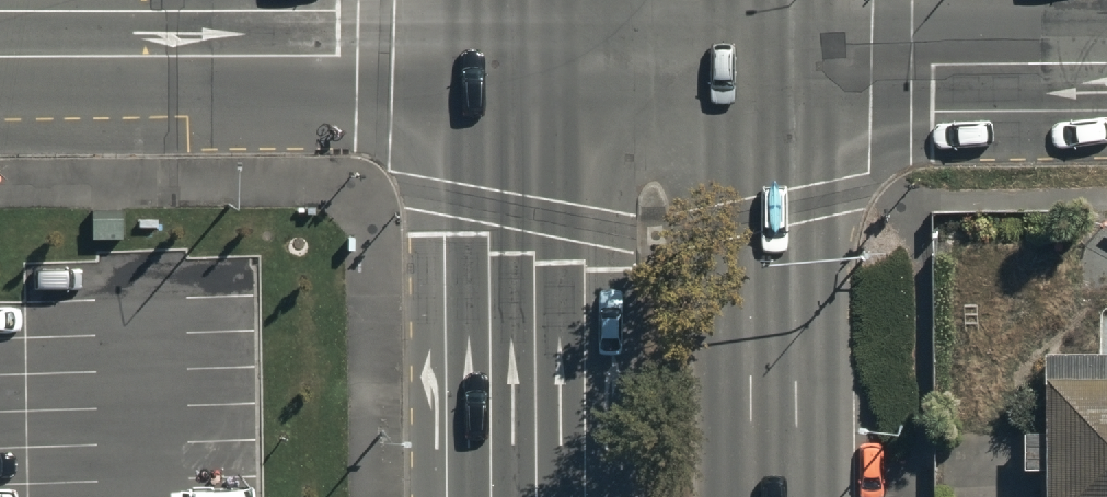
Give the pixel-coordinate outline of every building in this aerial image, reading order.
[(1043,344),(1043,496),(1106,496),(1106,344),(1043,344)]
